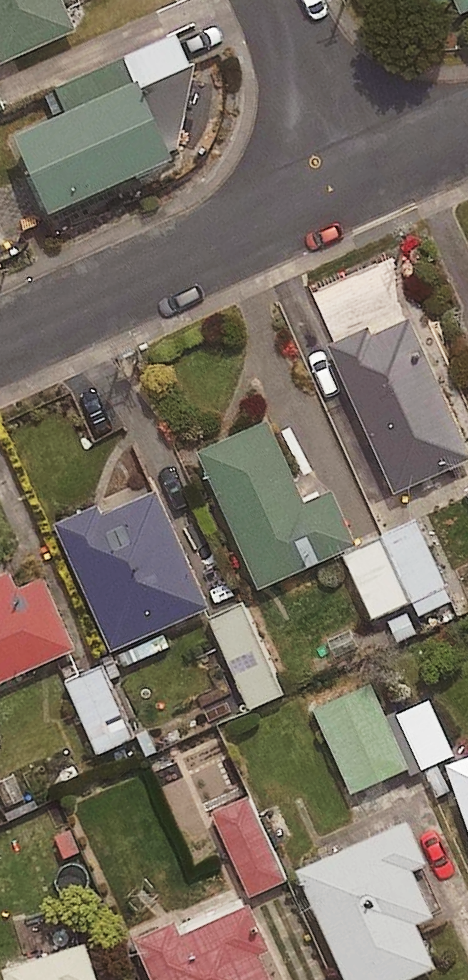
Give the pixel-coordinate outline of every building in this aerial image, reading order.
[(75,31),(61,0),(0,0),(0,64),(75,31)] [(432,10),(454,0),(427,0),(432,10)] [(466,16),(467,15),(467,0),(459,0),(466,16)] [(136,83),(13,138),(48,216),(171,161),(136,83)] [(327,347),(394,496),(467,463),(467,450),(409,319),(371,336),(368,329),(327,347)] [(267,423),(197,454),(258,590),(356,546),(332,492),(304,504),(267,423)] [(97,506),(53,526),(110,654),(209,610),(156,492),(102,516),(97,506)] [(455,602),(420,524),(348,556),(377,621),(416,603),(422,617),(455,602)] [(75,652),(43,580),(17,592),(8,573),(0,577),(0,685),(75,652)] [(287,696),(246,606),(213,621),(254,711),(287,696)] [(136,741),(105,668),(70,683),(102,756),(136,741)] [(410,772),(374,688),(320,711),(356,795),(410,772)] [(456,755),(432,705),(405,718),(429,768),(456,755)] [(448,768),(467,825),(467,761),(448,768)] [(286,884),(250,800),(217,814),(253,898),(286,884)] [(296,874),(343,979),(416,979),(436,971),(416,927),(433,920),(412,873),(426,867),(407,824),(296,874)] [(133,942),(150,979),(268,979),(258,956),(268,952),(248,907),(180,937),(174,924),(133,942)] [(0,973),(0,975),(2,979),(94,979),(83,947),(0,973)]
